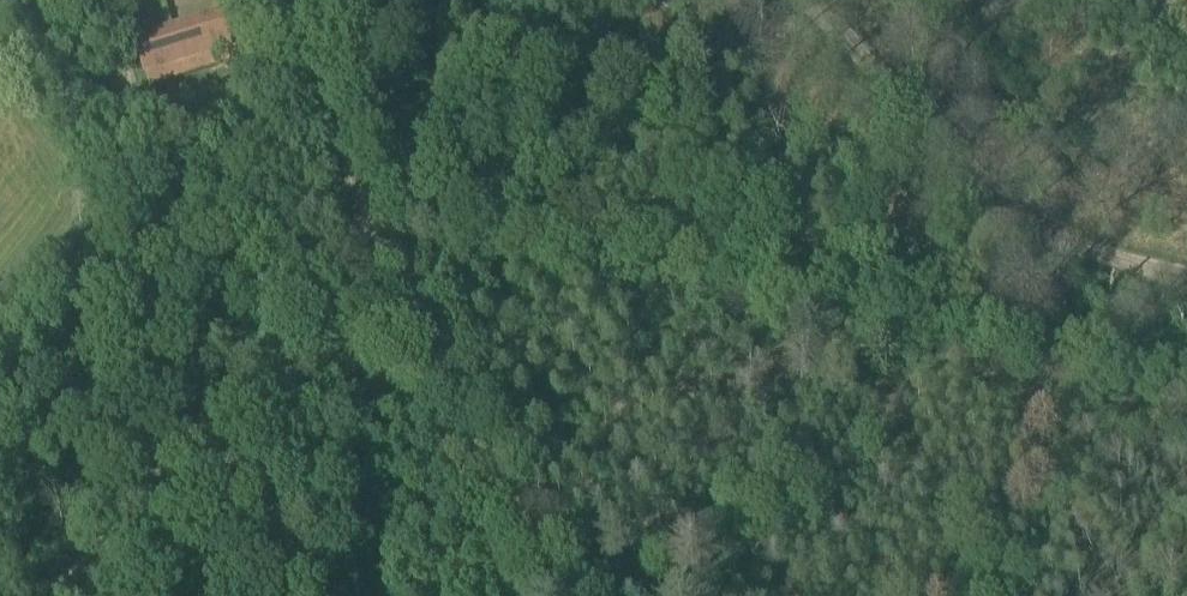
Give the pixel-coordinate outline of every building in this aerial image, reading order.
[(149,88),(240,59),(236,45),(228,18),(135,47),(144,74),(145,74),(149,88)]
